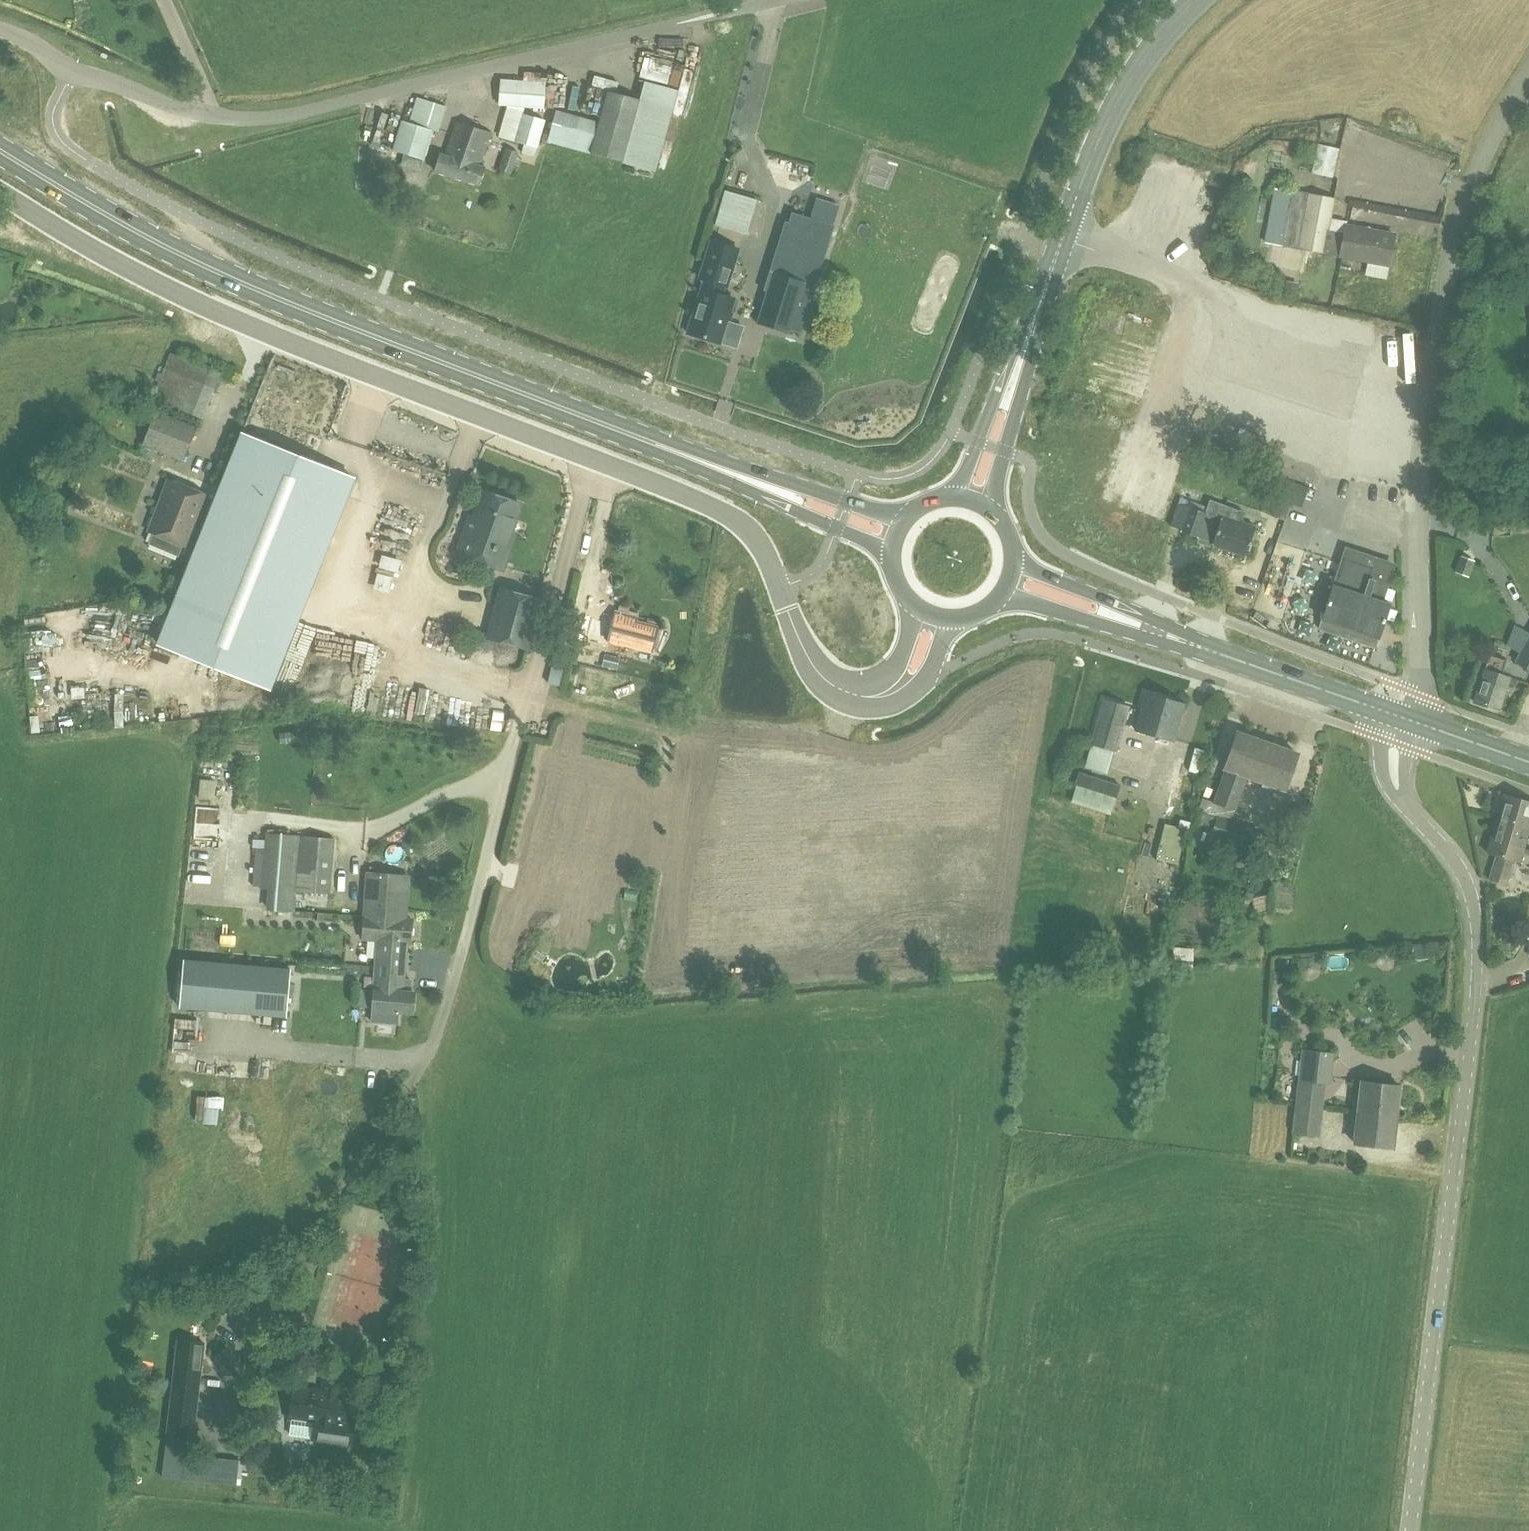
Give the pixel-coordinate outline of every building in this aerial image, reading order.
[(637,74),(666,76),(668,54),(639,51),(637,74)] [(500,79),(499,106),(543,109),(545,82),(500,79)] [(607,91),(599,122),(591,153),(590,154),(623,163),(622,164),(655,173),(678,90),(645,81),(640,99),(607,91)] [(591,153),(599,122),(555,111),(547,141),(591,153)] [(536,148),(545,120),(522,113),(514,141),(524,144),(536,148)] [(423,160),(433,130),(410,123),(402,121),(393,151),(423,160)] [(435,171),(478,185),(484,168),(480,166),(491,132),(457,121),(446,156),(440,154),(435,171)] [(1331,168),(1332,140),(1311,140),(1310,168),(1331,168)] [(534,156),(536,148),(524,144),(522,153),(534,156)] [(498,169),(512,173),(519,152),(505,148),(498,169)] [(1284,246),(1298,249),(1340,256),(1390,266),(1396,235),(1346,225),(1344,233),(1330,230),(1336,197),(1330,196),(1318,194),(1294,190),(1276,186),(1266,243),(1284,246)] [(756,200),(725,191),(715,224),(746,233),(756,200)] [(805,282),(790,334),(798,336),(832,224),(791,212),(773,272),(805,282)] [(700,278),(704,279),(688,333),(720,343),(720,342),(725,327),(727,327),(729,322),(731,314),(730,313),(734,300),(721,296),(724,285),(727,286),(738,249),(711,241),(700,278)] [(757,324),(790,334),(805,282),(773,272),(757,324)] [(1295,299),(1298,283),(1287,281),(1284,297),(1295,299)] [(153,399),(200,418),(219,374),(171,354),(153,399)] [(197,428),(156,411),(142,444),(183,461),(197,428)] [(157,644),(269,688),(353,478),(242,433),(157,644)] [(1292,481),(1285,478),(1279,498),(1302,505),(1308,486),(1292,481)] [(168,480),(146,531),(152,534),(148,543),(177,555),(181,545),(186,548),(208,496),(168,480)] [(469,518),(457,554),(502,570),(514,533),(511,532),(520,505),(483,491),(473,519),(469,518)] [(1252,544),(1251,541),(1256,526),(1242,521),(1241,524),(1206,512),(1178,503),(1171,525),(1181,529),(1180,531),(1198,537),(1213,542),(1212,543),(1212,544),(1246,555),(1247,551),(1250,550),(1252,544)] [(1284,519),(1288,507),(1275,503),(1271,515),(1284,519)] [(363,513),(355,559),(402,566),(409,527),(384,523),(386,516),(363,513)] [(1396,563),(1346,546),(1340,567),(1322,621),(1323,621),(1320,629),(1375,647),(1378,639),(1390,604),(1383,602),(1389,583),(1396,563)] [(1474,561),(1461,556),(1455,572),(1469,576),(1474,561)] [(501,589),(501,590),(488,638),(527,648),(540,599),(501,589)] [(608,641),(651,652),(658,627),(635,621),(636,617),(615,612),(608,641)] [(299,669),(315,673),(323,635),(308,632),(299,669)] [(1528,670),(1528,636),(1514,661),(1528,670)] [(606,655),(603,666),(617,670),(620,658),(606,655)] [(1486,670),(1474,703),(1497,711),(1509,678),(1502,675),(1506,661),(1491,656),(1486,670)] [(1146,693),(1135,728),(1174,740),(1184,704),(1146,693)] [(477,696),(473,723),(499,726),(502,699),(477,696)] [(1104,699),(1091,745),(1117,752),(1130,707),(1104,699)] [(280,743),(296,742),(295,732),(279,734),(280,743)] [(1285,790),(1297,755),(1238,734),(1226,769),(1227,769),(1211,815),(1202,812),(1191,845),(1247,865),(1259,831),(1231,821),(1247,777),(1285,790)] [(546,767),(550,750),(538,747),(534,764),(546,767)] [(1504,795),(1498,817),(1515,822),(1510,844),(1524,849),(1524,848),(1526,841),(1528,841),(1528,802),(1504,795)] [(1524,848),(1524,849),(1510,844),(1515,822),(1498,817),(1488,852),(1497,855),(1490,880),(1507,884),(1514,860),(1520,862),(1519,866),(1528,869),(1528,849),(1524,848)] [(1158,859),(1177,863),(1185,830),(1166,825),(1158,859)] [(296,892),(300,837),(266,834),(266,840),(265,849),(262,889),(270,890),(269,910),(295,912),(296,892)] [(334,839),(300,837),(296,892),(330,894),(334,839)] [(255,848),(265,849),(266,840),(254,839),(253,848),(255,848)] [(368,872),(365,916),(404,919),(408,876),(368,872)] [(1252,903),(1253,894),(1245,893),(1243,901),(1252,903)] [(290,913),(290,924),(314,924),(314,913),(290,913)] [(404,919),(365,916),(364,916),(363,939),(378,940),(376,972),(404,975),(407,942),(411,942),(412,920),(404,919)] [(1416,962),(1427,961),(1426,948),(1414,949),(1416,962)] [(180,1008),(286,1017),(290,969),(184,960),(180,1008)] [(1286,961),(1275,960),(1274,969),(1285,970),(1286,961)] [(411,980),(403,980),(404,975),(376,972),(372,1022),(398,1024),(399,1012),(413,1013),(414,993),(410,992),(411,980)] [(1326,1081),(1326,1083),(1330,1083),(1334,1054),(1303,1050),(1300,1078),(1326,1081)] [(1323,1108),(1326,1083),(1326,1081),(1300,1078),(1297,1105),(1323,1108)] [(1353,1111),(1396,1116),(1399,1086),(1361,1082),(1359,1100),(1354,1099),(1353,1111)] [(1323,1108),(1297,1105),(1294,1133),(1320,1136),(1323,1108)] [(1393,1148),(1396,1116),(1353,1111),(1351,1125),(1357,1125),(1355,1144),(1393,1148)] [(194,1438),(196,1422),(205,1342),(177,1339),(165,1434),(167,1434),(161,1478),(180,1480),(180,1481),(208,1483),(237,1485),(238,1458),(209,1457),(189,1456),(191,1438),(194,1438)] [(323,1392),(295,1388),(291,1419),(293,1419),(290,1436),(314,1439),(351,1445),(353,1427),(345,1426),(349,1396),(339,1395),(341,1385),(325,1383),(323,1392)]
